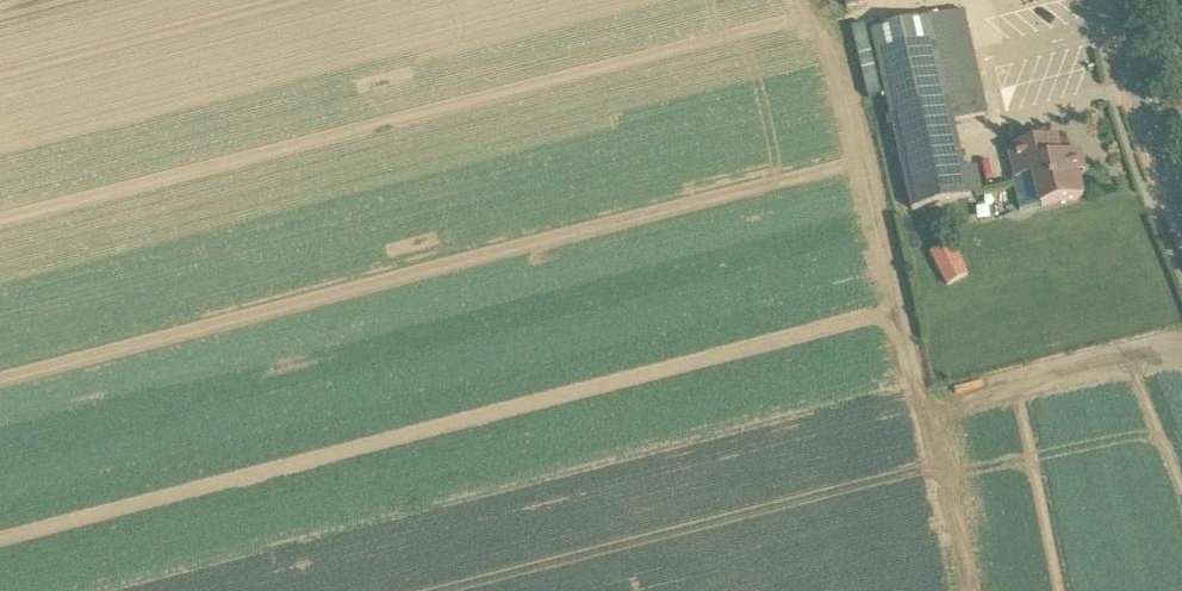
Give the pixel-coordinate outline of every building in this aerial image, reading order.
[(848,10),(868,5),(866,0),(845,0),(848,10)] [(931,20),(955,124),(989,116),(965,12),(931,20)] [(955,124),(931,20),(873,34),(915,212),(973,198),(955,124)] [(1022,211),(1043,206),(1043,207),(1085,196),(1076,161),(1084,159),(1082,152),(1064,156),(1059,137),(1011,149),(1018,179),(1014,180),(1022,211)] [(963,264),(941,276),(947,288),(970,276),(963,264)]
